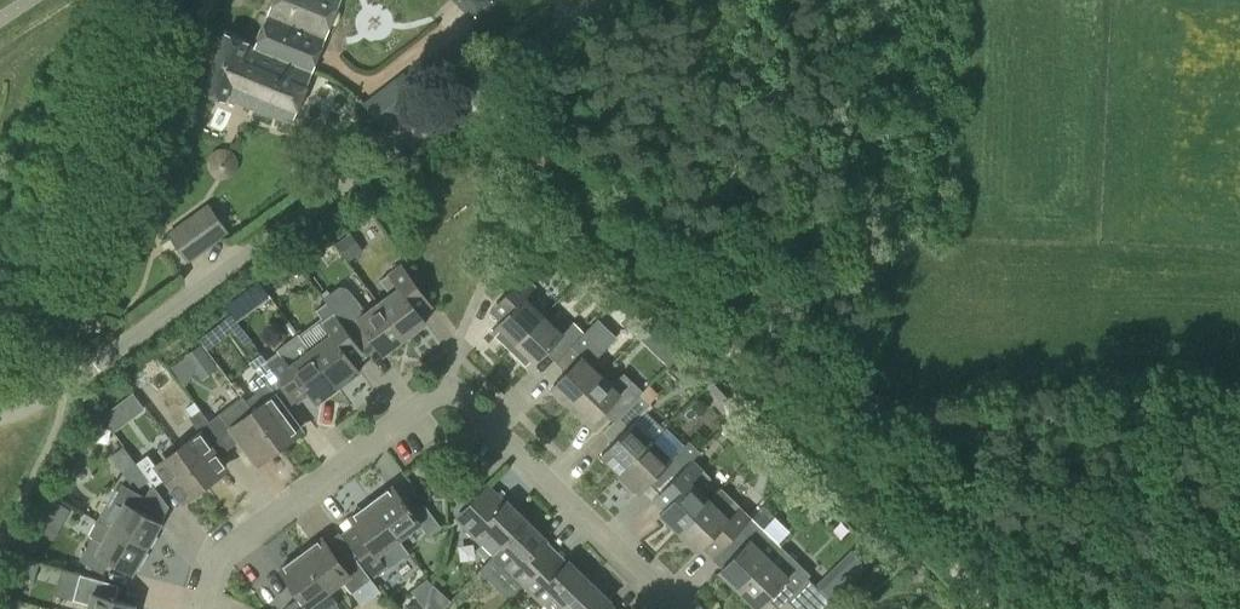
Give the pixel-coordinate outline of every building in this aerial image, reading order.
[(197,16),(208,21),(217,0),(204,0),(197,16)] [(310,73),(339,0),(275,0),(255,50),(310,73)] [(255,50),(246,46),(248,42),(225,33),(203,89),(225,98),(226,96),(291,122),(310,73),(255,50)] [(383,130),(434,91),(413,64),(362,104),(383,130)] [(188,259),(227,230),(208,204),(169,233),(188,259)] [(537,256),(527,267),(536,275),(546,264),(537,256)] [(419,312),(431,302),(401,262),(388,272),(389,273),(380,279),(390,293),(379,301),(405,337),(426,321),(419,312)] [(511,348),(544,314),(525,296),(536,285),(525,274),(505,294),(516,305),(492,329),(511,348)] [(255,303),(268,293),(258,280),(245,290),(255,303)] [(405,337),(379,301),(366,311),(350,290),(346,287),(339,286),(323,298),(326,303),(327,302),(352,335),(353,337),(365,328),(383,353),(405,337)] [(354,363),(366,354),(353,337),(352,335),(327,302),(326,303),(316,310),(324,320),(321,322),(330,334),(311,349),(339,387),(360,371),(354,363)] [(643,323),(631,311),(619,323),(631,334),(643,323)] [(573,344),(583,334),(583,333),(584,332),(573,322),(563,333),(544,314),(511,348),(530,366),(554,342),(565,353),(573,344)] [(574,364),(552,387),(571,406),(602,374),(590,363),(602,351),(617,336),(598,318),(584,332),(583,333),(583,334),(573,344),(565,353),(563,354),(574,364)] [(649,323),(637,335),(644,342),(656,329),(649,323)] [(291,394),(295,399),(306,392),(315,404),(339,387),(311,349),(310,349),(298,333),(276,349),(278,351),(267,359),(285,384),(284,385),(291,394)] [(172,366),(185,384),(187,383),(195,369),(202,379),(219,367),(201,344),(172,366)] [(284,385),(285,384),(267,359),(256,367),(260,373),(248,381),(264,402),(253,411),(277,443),(278,442),(300,426),(282,401),(291,394),(284,385)] [(622,412),(641,393),(640,392),(642,391),(624,372),(612,384),(602,374),(571,406),(590,424),(612,402),(622,412)] [(726,395),(713,381),(707,387),(721,401),(726,395)] [(133,392),(118,403),(130,419),(145,408),(133,392)] [(651,441),(653,440),(633,421),(651,403),(641,393),(622,412),(614,420),(625,431),(601,455),(620,473),(651,441)] [(218,433),(228,447),(239,439),(257,464),(281,446),(278,442),(277,443),(253,411),(252,411),(241,397),(219,413),(210,421),(218,433)] [(218,433),(210,421),(201,409),(190,417),(201,431),(177,449),(181,453),(202,481),(203,480),(225,464),(207,439),(217,432),(218,433)] [(769,437),(759,428),(746,442),(756,451),(769,437)] [(671,458),(653,440),(651,441),(620,473),(639,492),(663,468),(673,478),(690,459),(692,457),(699,450),(689,441),(671,458)] [(139,487),(149,480),(124,446),(111,456),(130,482),(133,479),(139,487)] [(206,484),(203,480),(202,481),(181,453),(159,469),(148,454),(137,462),(154,486),(165,477),(183,502),(206,484)] [(703,469),(692,457),(690,459),(673,478),(653,499),(664,509),(660,513),(679,531),(710,499),(699,488),(710,477),(702,470),(703,469)] [(444,494),(443,480),(434,481),(435,495),(444,494)] [(97,519),(147,548),(162,522),(137,509),(144,496),(121,484),(109,507),(104,504),(97,519)] [(371,500),(399,539),(420,524),(429,535),(441,526),(424,503),(413,512),(393,484),(371,500)] [(505,501),(487,484),(454,518),(482,545),(493,555),(502,545),(526,521),(527,519),(507,500),(505,501)] [(702,545),(713,556),(731,538),(752,516),(722,487),(710,499),(679,531),(698,550),(702,545)] [(355,523),(342,533),(374,576),(388,565),(396,559),(387,548),(399,539),(371,500),(350,516),(355,523)] [(780,547),(781,546),(752,516),(731,538),(741,548),(720,570),(739,589),(770,557),(780,547)] [(133,573),(147,548),(97,519),(88,534),(92,536),(79,560),(103,573),(110,560),(133,573)] [(502,545),(493,555),(524,586),(546,564),(558,551),(546,540),(547,539),(527,519),(526,521),(502,545)] [(302,552),(329,590),(342,581),(352,592),(371,578),(354,555),(343,564),(322,536),(302,552)] [(780,547),(770,557),(739,589),(757,607),(779,585),(790,595),(810,574),(792,556),(781,546),(780,547)] [(548,608),(561,608),(565,606),(591,580),(569,559),(568,561),(558,551),(546,564),(524,586),(544,604),(548,608)] [(329,590),(302,552),(279,568),(300,596),(287,605),(290,608),(310,608),(308,606),(329,590)] [(20,575),(32,579),(36,563),(25,559),(20,575)] [(834,567),(816,584),(831,600),(849,583),(834,567)] [(135,604),(105,596),(109,582),(80,574),(73,599),(90,603),(88,608),(134,608),(135,604)] [(609,602),(611,600),(591,580),(565,606),(561,608),(617,608),(609,602)]
